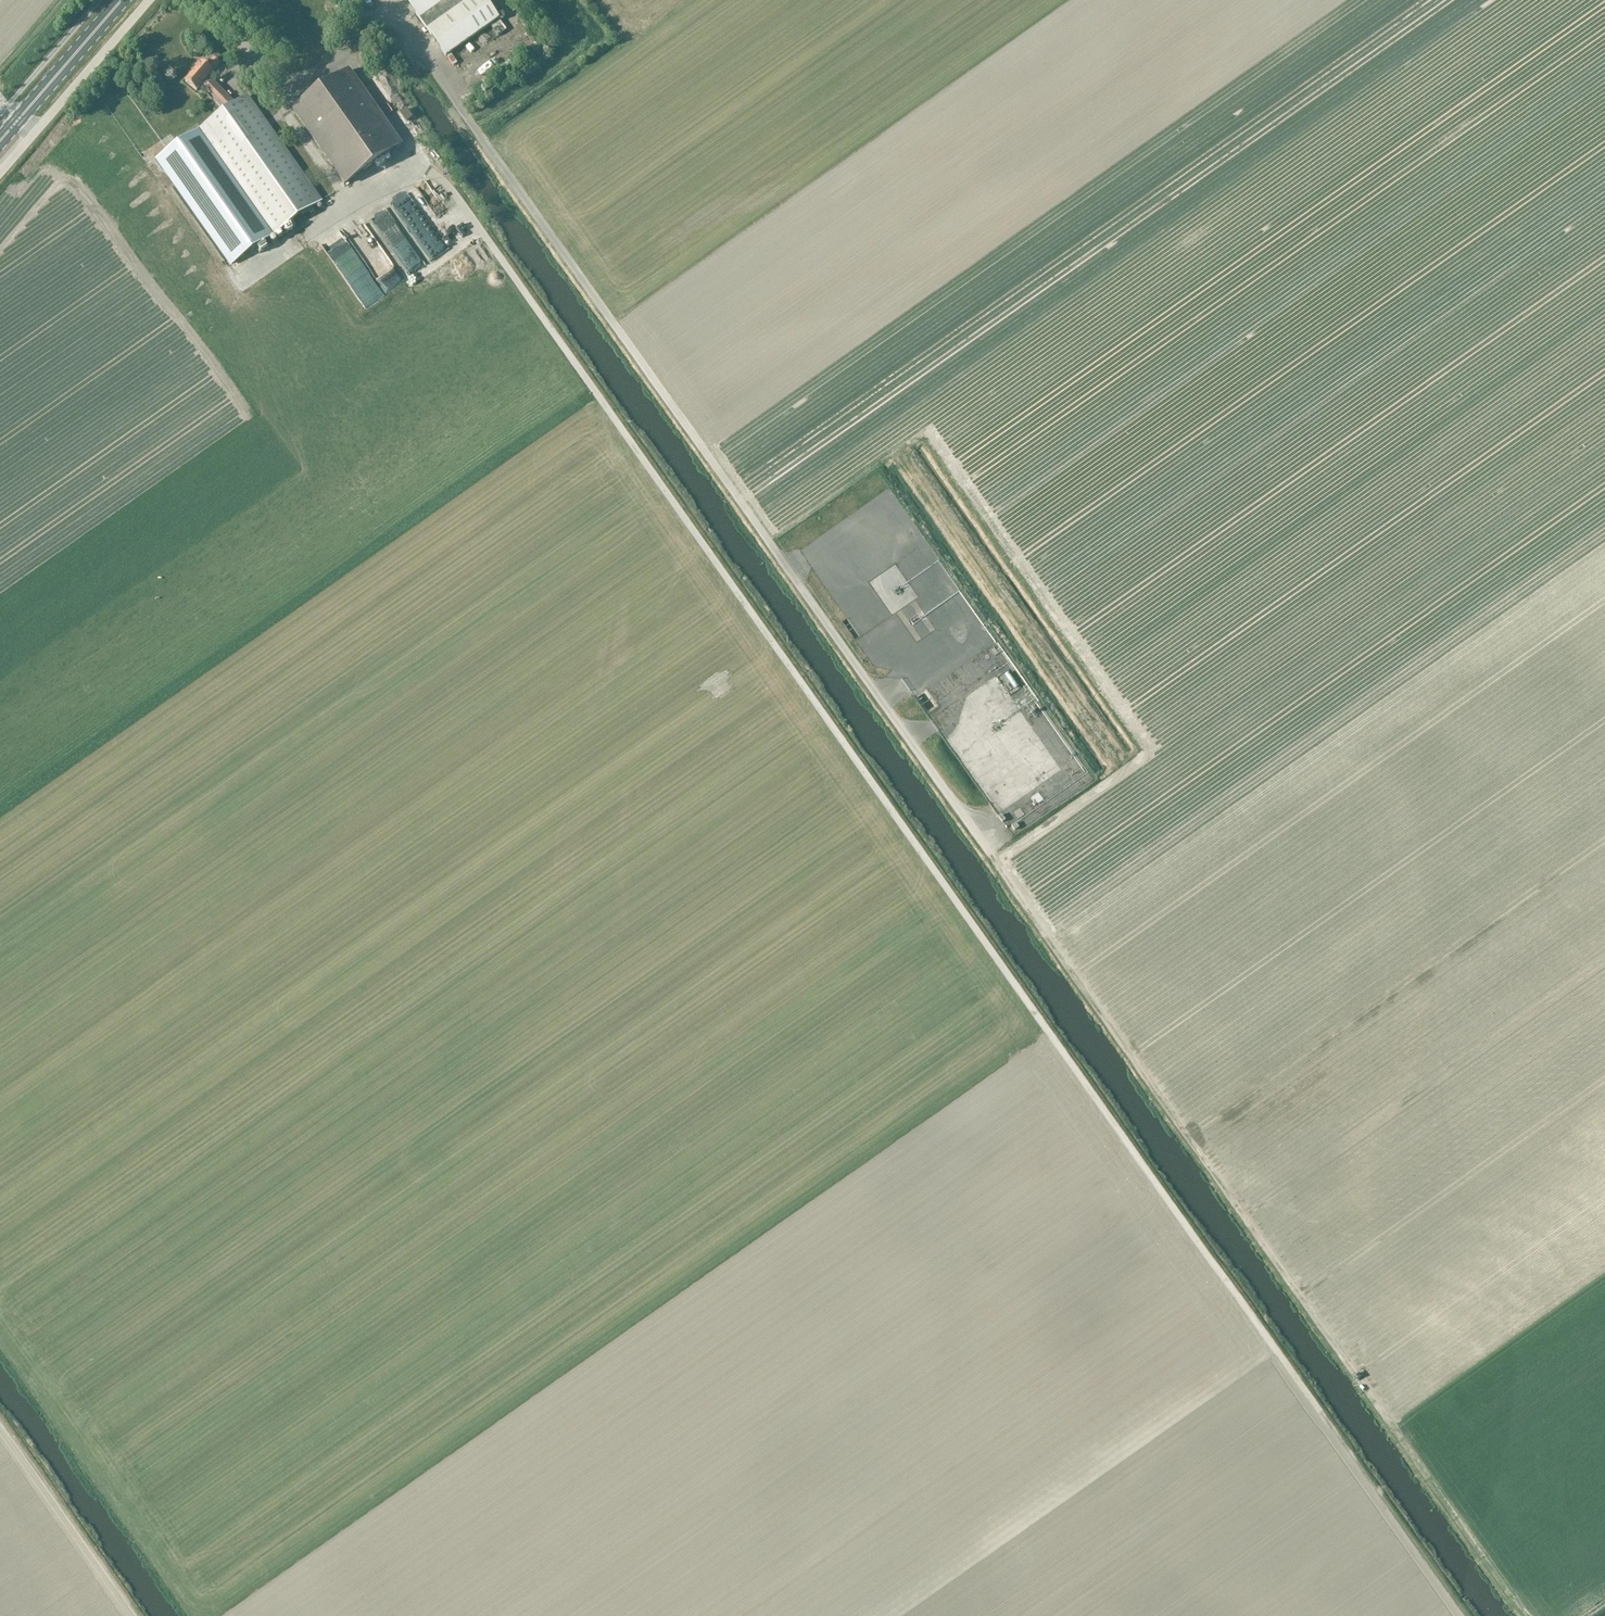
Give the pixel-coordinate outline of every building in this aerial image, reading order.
[(493,9),(486,0),(406,0),(447,57),(500,19),(493,9)] [(507,31),(499,20),(491,26),(498,37),(507,31)] [(329,34),(328,36),(331,38),(329,41),(332,43),(335,38),(338,32),(332,29),(329,34)] [(520,53),(532,46),(530,41),(517,49),(520,53)] [(500,67),(510,60),(507,55),(497,63),(500,67)] [(223,110),(173,149),(157,160),(230,267),(323,202),(247,95),(235,104),(210,78),(221,65),(215,60),(208,67),(203,63),(187,83),(197,92),(203,85),(215,98),(213,100),(223,110)] [(293,111),(347,187),(404,146),(352,71),(293,111)] [(383,76),(372,83),(398,126),(406,121),(385,85),(388,83),(383,76)] [(412,255),(388,217),(392,215),(385,203),(366,215),(398,265),(412,255)] [(428,230),(421,234),(432,251),(424,257),(426,259),(441,249),(428,230)] [(326,261),(342,253),(332,234),(316,242),(326,261)] [(1024,797),(1030,804),(1038,798),(1032,791),(1024,797)]
